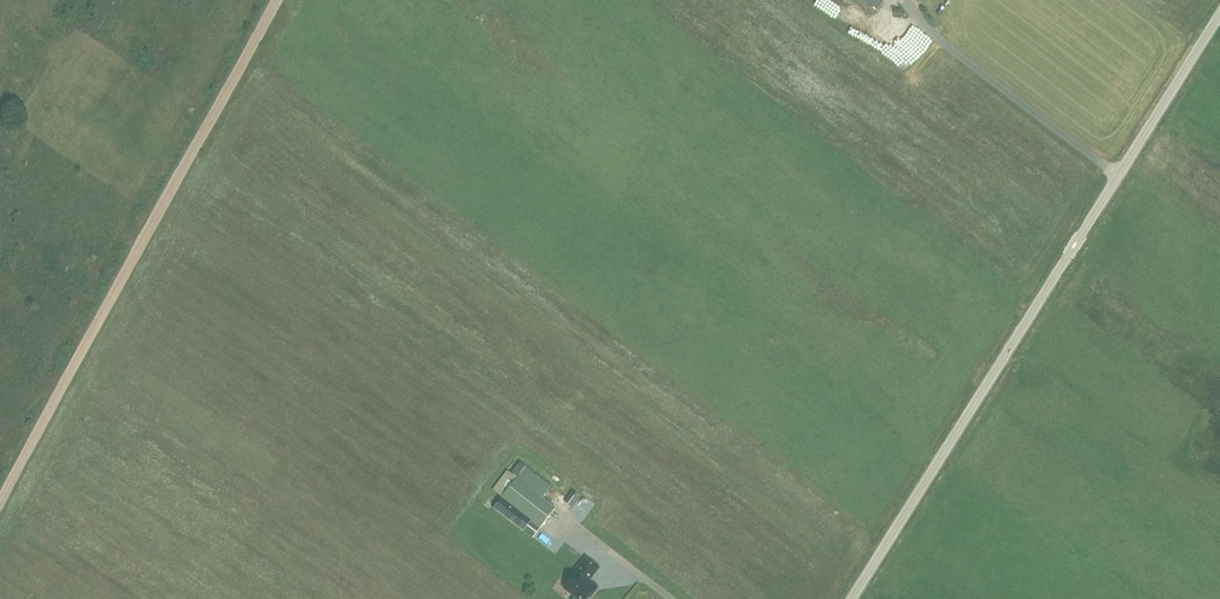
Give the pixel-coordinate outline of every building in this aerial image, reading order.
[(875,12),(876,11),(884,0),(859,0),(875,12)] [(902,28),(892,39),(902,49),(913,39),(902,28)] [(552,487),(521,463),(512,475),(508,472),(494,490),(502,496),(501,497),(493,508),(532,538),(555,508),(543,499),(552,487)] [(569,499),(577,508),(583,502),(575,493),(569,499)] [(594,592),(593,590),(595,588),(587,582),(598,567),(586,558),(568,579),(570,581),(564,588),(575,596),(573,598),(586,598),(589,595),(591,596),(594,592)]
